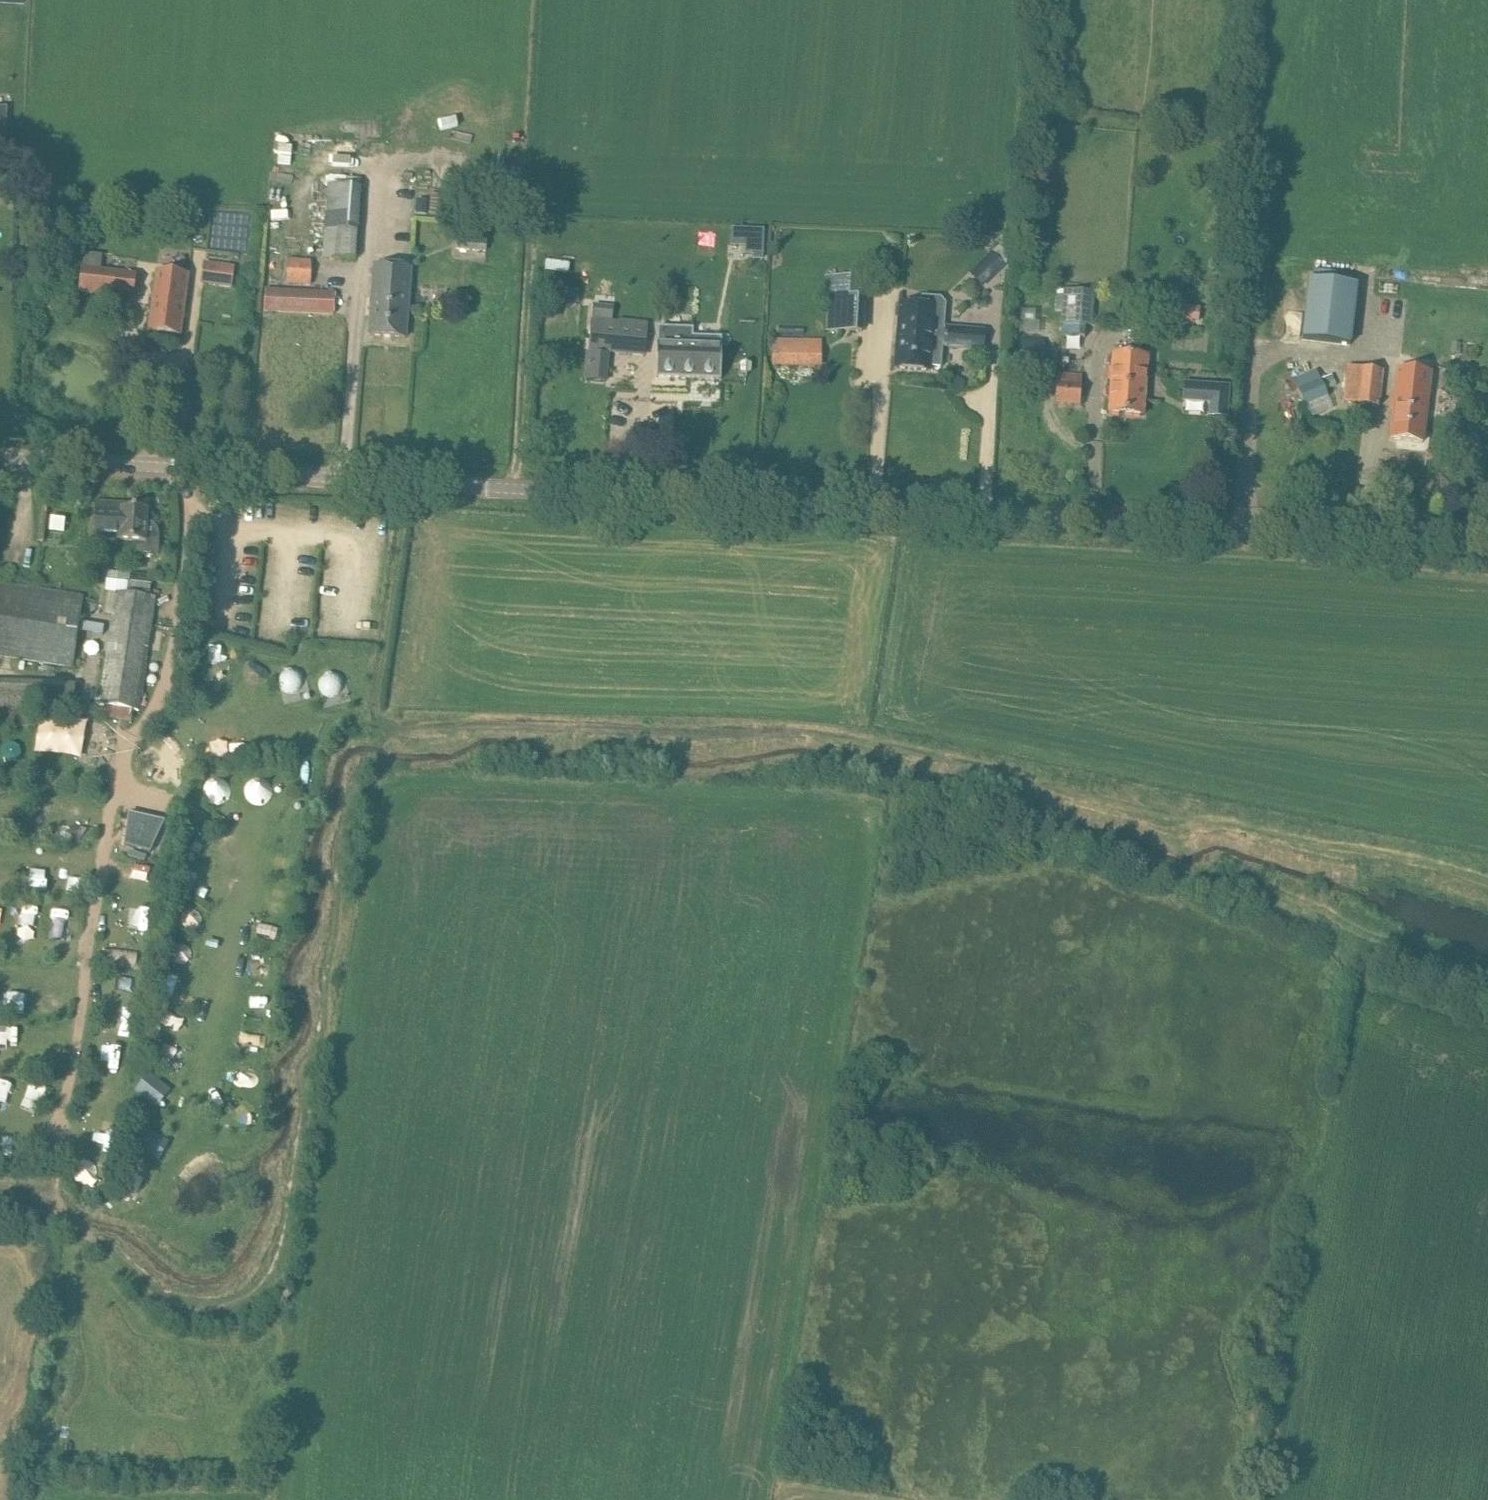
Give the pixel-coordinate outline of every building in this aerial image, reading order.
[(356,258),(362,189),(327,186),(323,255),(356,258)] [(417,200),(416,213),(426,213),(427,200),(417,200)] [(745,243),(744,252),(763,252),(764,226),(745,225),(745,243)] [(459,227),(457,251),(485,252),(487,229),(459,227)] [(978,265),(991,279),(1007,265),(993,251),(978,265)] [(311,286),(311,260),(288,259),(287,285),(311,286)] [(203,262),(200,284),(231,288),(234,266),(203,262)] [(370,335),(405,337),(411,269),(375,266),(370,335)] [(83,267),(80,291),(134,297),(137,273),(102,269),(83,267)] [(157,271),(149,332),(181,336),(190,275),(157,271)] [(827,277),(827,296),(831,296),(831,329),(864,331),(865,297),(860,297),(844,296),(845,278),(827,277)] [(1308,280),(1302,339),(1351,344),(1357,285),(1308,280)] [(334,316),(334,292),(266,289),(265,314),(334,316)] [(1086,337),(1091,292),(1063,290),(1060,334),(1086,337)] [(900,305),(895,367),(929,370),(930,366),(942,368),(943,347),(984,351),(986,330),(945,327),(947,303),(942,298),(922,296),(921,307),(900,305)] [(1170,306),(1168,320),(1185,323),(1187,308),(1170,306)] [(590,318),(587,347),(645,353),(648,323),(617,320),(613,320),(593,318),(590,318)] [(1157,329),(1156,334),(1161,338),(1166,336),(1166,331),(1162,327),(1157,329)] [(659,328),(658,377),(690,378),(720,379),(721,338),(692,337),(692,329),(659,328)] [(774,339),(774,366),(821,367),(822,340),(774,339)] [(1023,341),(1022,366),(1043,366),(1044,341),(1023,341)] [(585,349),(583,377),(606,380),(609,351),(585,349)] [(1111,385),(1109,412),(1144,415),(1148,358),(1113,355),(1112,369),(1106,369),(1105,384),(1111,385)] [(1346,367),(1343,403),(1380,406),(1383,370),(1346,367)] [(1310,417),(1333,407),(1326,390),(1337,384),(1332,374),(1321,378),(1317,369),(1294,379),(1310,417)] [(1056,404),(1081,404),(1082,374),(1057,373),(1056,404)] [(1185,379),(1183,398),(1210,400),(1210,413),(1229,414),(1231,382),(1185,379)] [(1391,440),(1422,442),(1428,387),(1397,383),(1391,440)] [(118,540),(135,541),(134,553),(157,556),(159,540),(159,535),(158,531),(157,529),(155,527),(154,525),(149,523),(147,522),(148,510),(121,507),(121,503),(97,503),(95,538),(118,541),(118,540)] [(113,606),(98,704),(140,711),(156,598),(150,597),(152,576),(111,572),(109,591),(106,590),(103,604),(113,606)] [(72,669),(83,595),(0,582),(0,657),(72,669)] [(133,816),(125,844),(149,852),(158,824),(133,816)] [(151,1078),(139,1093),(160,1109),(172,1094),(151,1078)] [(146,1132),(137,1149),(162,1163),(171,1145),(146,1132)]
